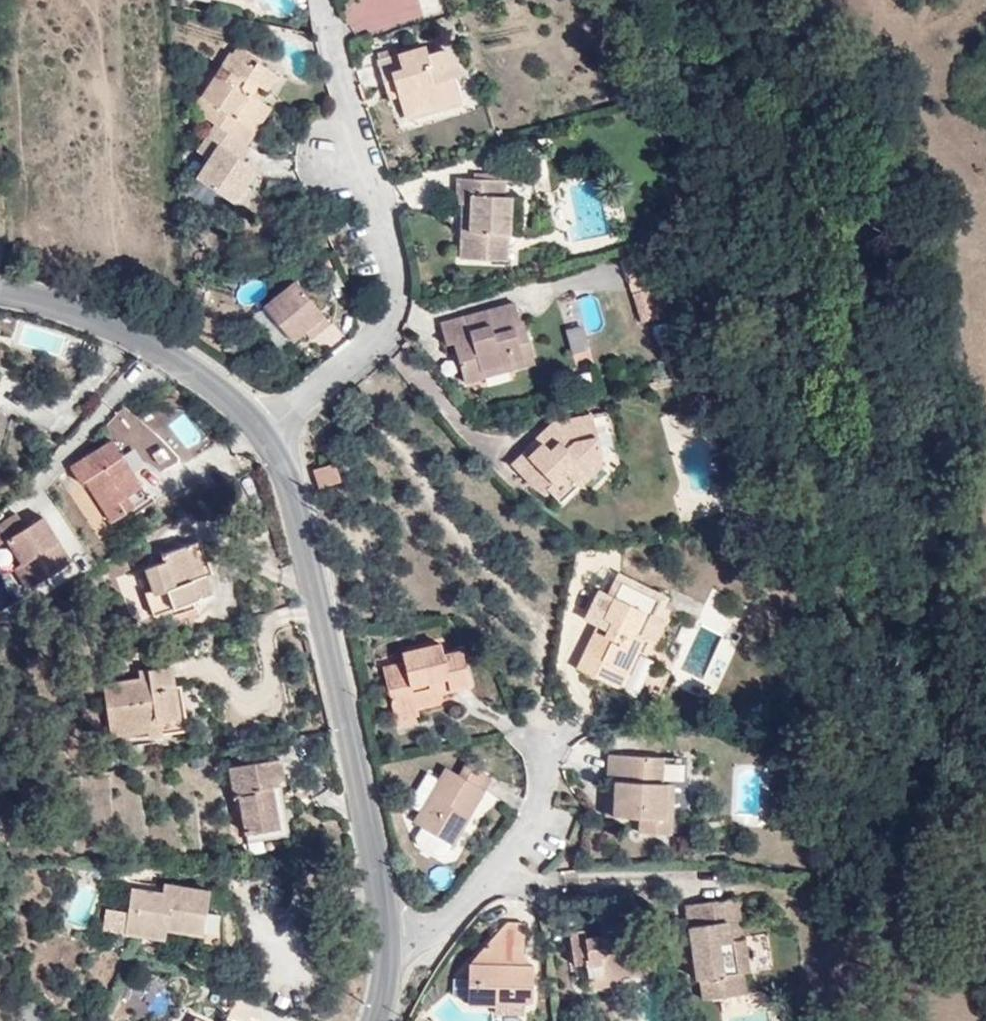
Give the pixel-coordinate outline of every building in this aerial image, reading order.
[(424,45),(379,58),(390,97),(398,95),(405,114),(460,97),(454,76),(461,74),(454,53),(443,48),(427,53),(424,45)] [(198,112),(201,114),(216,124),(246,144),(247,144),(256,131),(252,128),(267,105),(254,96),(260,89),(267,92),(278,77),(257,62),(252,68),(229,53),(201,96),(207,100),(198,112)] [(192,108),(198,112),(207,100),(201,96),(192,108)] [(252,128),(256,131),(271,108),(267,105),(252,128)] [(246,144),(216,124),(196,151),(209,160),(196,177),(230,201),(243,185),(254,170),(241,162),(237,159),(247,144),(246,144)] [(241,162),(251,148),(247,144),(237,159),(241,162)] [(469,222),(463,221),(461,259),(505,262),(510,197),(503,197),(503,181),(460,179),(458,203),(463,204),(470,204),(469,222)] [(243,185),(230,201),(238,205),(250,189),(243,185)] [(294,281),(264,306),(292,341),(303,331),(310,338),(328,323),(294,281)] [(483,365),(533,353),(526,321),(521,322),(516,303),(443,321),(448,342),(456,340),(464,378),(485,373),(483,365)] [(572,363),(591,358),(583,325),(563,330),(572,363)] [(536,361),(533,353),(483,365),(485,373),(536,361)] [(576,477),(601,454),(593,415),(553,422),(514,450),(527,469),(544,489),(548,485),(564,499),(581,483),(576,477)] [(122,500),(143,486),(112,440),(71,467),(82,485),(87,482),(112,521),(128,510),(122,500)] [(603,463),(601,454),(576,477),(581,483),(603,463)] [(336,461),(313,468),(318,486),(339,479),(336,461)] [(149,497),(143,486),(122,500),(128,510),(149,497)] [(18,566),(15,567),(27,591),(73,569),(45,512),(24,522),(20,513),(0,523),(0,529),(18,566)] [(200,541),(188,545),(200,577),(206,576),(213,573),(200,541)] [(200,577),(188,545),(165,554),(167,561),(140,570),(149,592),(145,594),(153,615),(212,593),(206,576),(200,577)] [(649,612),(659,591),(618,571),(609,592),(601,587),(586,616),(600,624),(597,630),(612,638),(602,656),(588,649),(580,667),(613,683),(620,668),(630,673),(647,636),(643,634),(653,614),(649,612)] [(667,596),(659,591),(649,612),(653,614),(658,615),(667,596)] [(612,638),(597,630),(588,649),(602,656),(612,638)] [(404,661),(383,666),(394,709),(415,704),(435,699),(433,692),(470,683),(460,649),(442,653),(439,642),(402,652),(404,661)] [(382,657),(383,666),(404,661),(402,652),(382,657)] [(134,672),(128,656),(113,661),(119,678),(134,672)] [(179,717),(174,687),(172,668),(141,672),(142,681),(104,685),(111,734),(153,729),(152,721),(179,717)] [(634,675),(630,673),(620,668),(613,683),(626,689),(634,675)] [(183,686),(174,687),(179,717),(152,721),(153,729),(111,734),(112,742),(189,731),(183,686)] [(415,704),(394,709),(396,719),(418,713),(415,704)] [(617,780),(614,813),(641,816),(640,831),(667,833),(671,783),(663,782),(664,756),(610,753),(609,780),(617,780)] [(280,760),(231,768),(235,798),(240,798),(245,833),(278,828),(271,785),(284,784),(280,760)] [(438,779),(419,810),(413,821),(421,826),(451,843),(492,777),(466,762),(460,772),(446,765),(438,779)] [(408,803),(419,810),(438,779),(427,772),(408,803)] [(606,813),(614,813),(617,780),(609,780),(606,813)] [(451,843),(421,826),(415,837),(416,843),(437,855),(444,852),(451,843)] [(163,894),(132,890),(126,932),(165,938),(166,929),(202,935),(209,892),(165,884),(163,894)] [(729,940),(743,938),(737,897),(724,899),(729,940)] [(748,971),(743,938),(729,940),(724,899),(687,904),(693,946),(700,945),(702,957),(695,958),(698,978),(701,977),(705,997),(745,992),(742,973),(748,971)] [(495,998),(525,999),(531,999),(532,964),(524,951),(524,922),(508,921),(468,962),(469,1001),(494,1001),(495,998)] [(640,955),(644,953),(640,924),(624,926),(623,924),(602,927),(603,934),(588,937),(587,929),(572,931),(575,963),(588,961),(589,973),(603,971),(604,977),(622,974),(639,973),(641,969),(640,955)] [(693,946),(695,958),(702,957),(700,945),(693,946)] [(648,953),(644,953),(640,955),(641,969),(649,969),(648,953)] [(588,961),(575,963),(577,975),(589,973),(588,961)] [(622,982),(622,974),(604,977),(603,971),(589,973),(590,986),(622,982)] [(524,1010),(525,999),(495,998),(494,1001),(494,1010),(524,1010)] [(491,1012),(479,1010),(478,1020),(490,1020),(491,1012)]
